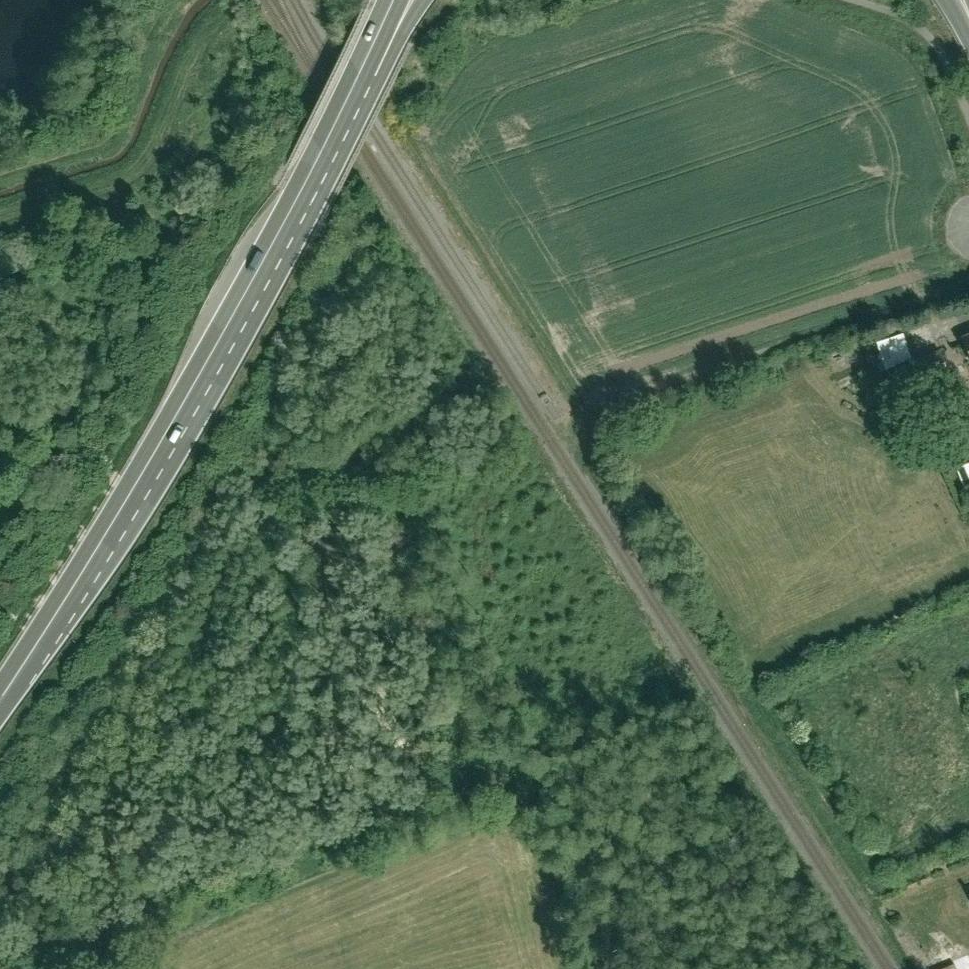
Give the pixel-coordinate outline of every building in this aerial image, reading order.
[(896,358),(911,353),(904,333),(889,337),(896,358)] [(905,356),(896,359),(905,396),(953,385),(944,350),(906,360),(905,356)]
